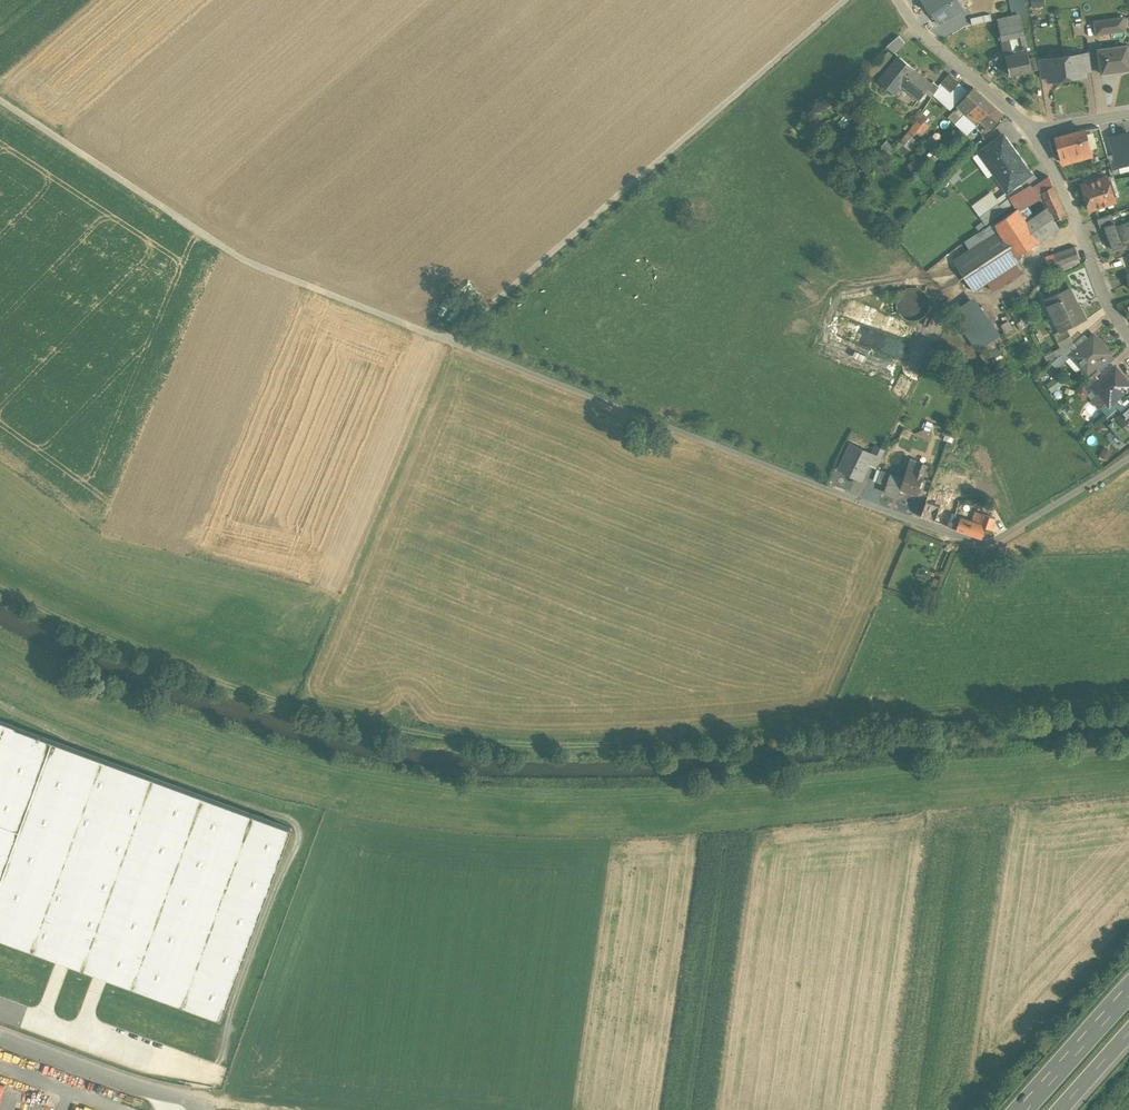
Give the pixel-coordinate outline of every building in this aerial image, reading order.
[(929,13),(932,11),(939,24),(964,9),(958,0),(922,0),(929,13)] [(1014,17),(1021,15),(1021,16),(1028,14),(1025,0),(1011,0),(1014,17)] [(990,14),(971,19),(972,25),(991,21),(990,14)] [(1009,18),(998,20),(998,21),(1003,39),(1010,38),(1017,36),(1018,36),(1025,35),(1021,16),(1021,15),(1014,17),(1009,18)] [(1125,18),(1096,22),(1097,34),(1126,30),(1125,18)] [(1018,36),(1017,36),(1020,49),(1019,50),(1020,54),(1021,54),(1028,48),(1025,35),(1018,36)] [(894,52),(904,43),(899,36),(887,46),(894,52)] [(1010,38),(1003,39),(1007,57),(1015,55),(1010,38)] [(1099,50),(1103,74),(1128,70),(1128,48),(1128,46),(1099,50)] [(1015,55),(1007,57),(1011,75),(1033,71),(1030,58),(1028,48),(1021,54),(1015,55)] [(1090,53),(1083,54),(1086,72),(1093,71),(1090,53)] [(1083,54),(1065,56),(1068,78),(1086,76),(1086,72),(1083,54)] [(932,83),(898,56),(879,81),(894,94),(901,86),(918,100),(925,92),(932,83)] [(1065,56),(1047,59),(1049,77),(1049,81),(1068,78),(1065,56)] [(1039,57),(1030,58),(1033,71),(1041,69),(1039,60),(1039,57)] [(1047,59),(1039,60),(1041,69),(1042,78),(1049,77),(1047,59)] [(866,73),(869,77),(879,69),(875,65),(866,73)] [(949,74),(940,83),(950,93),(959,83),(949,74)] [(939,86),(933,82),(932,83),(925,92),(932,97),(939,86)] [(1003,114),(973,88),(957,106),(965,114),(978,122),(981,119),(987,125),(991,128),(1003,114)] [(932,120),(922,112),(918,117),(919,118),(929,124),(932,120)] [(978,122),(965,114),(956,124),(967,135),(978,122)] [(919,118),(909,132),(916,140),(917,141),(929,125),(929,124),(919,118)] [(991,128),(987,125),(982,131),(985,134),(991,128)] [(1100,128),(1084,130),(1087,143),(1088,143),(1089,148),(1093,148),(1094,153),(1106,149),(1100,128)] [(1080,131),(1056,138),(1061,158),(1071,155),(1073,160),(1086,156),(1085,150),(1089,148),(1088,143),(1087,143),(1084,130),(1080,131)] [(916,140),(909,132),(900,142),(909,149),(916,140)] [(1109,137),(1118,167),(1128,164),(1128,135),(1128,132),(1109,137)] [(930,135),(924,143),(933,151),(939,142),(930,135)] [(1019,183),(1031,173),(1004,137),(997,142),(996,141),(980,152),(994,172),(996,171),(1010,189),(1019,183)] [(935,151),(929,159),(936,162),(940,156),(935,151)] [(1031,173),(1019,183),(1024,189),(1031,185),(1032,187),(1040,182),(1033,172),(1031,173)] [(1040,182),(1032,187),(1031,185),(1024,189),(1011,196),(1010,197),(1017,208),(1019,211),(1026,207),(1024,203),(1038,195),(1043,191),(1053,185),(1049,175),(1040,182)] [(1106,177),(1083,185),(1091,209),(1114,202),(1106,177)] [(1067,215),(1053,185),(1043,191),(1050,208),(1055,220),(1056,220),(1067,215)] [(985,226),(1003,211),(996,202),(978,217),(985,226)] [(1017,208),(996,223),(1000,230),(1017,256),(1039,241),(1027,223),(1019,211),(1017,208)] [(1050,208),(1027,223),(1039,241),(1059,227),(1056,220),(1055,220),(1050,208)] [(1111,214),(1097,219),(1101,228),(1104,227),(1115,223),(1111,214)] [(1104,227),(1112,250),(1128,244),(1128,221),(1116,226),(1115,223),(1104,227)] [(1000,230),(954,260),(974,291),(1020,261),(1017,256),(1000,230)] [(1107,248),(1100,235),(1093,238),(1099,252),(1107,248)] [(1075,245),(1046,255),(1050,267),(1079,257),(1075,245)] [(929,310),(930,304),(929,297),(925,292),(919,289),(913,287),(907,289),(901,292),(898,298),(897,304),(898,310),(902,316),(907,319),(913,321),(920,319),(925,316),(929,310)] [(1070,287),(1049,297),(1056,312),(1053,314),(1060,330),(1061,331),(1068,328),(1087,319),(1082,309),(1081,310),(1070,287)] [(996,337),(970,300),(953,312),(979,349),(996,337)] [(1071,335),(1068,328),(1061,331),(1060,330),(1054,333),(1061,348),(1064,352),(1074,343),(1071,336),(1071,335)] [(1078,348),(1071,355),(1085,370),(1093,364),(1095,367),(1111,353),(1094,334),(1078,348)] [(996,337),(979,349),(982,353),(986,351),(988,354),(1002,344),(996,336),(996,337)] [(1059,357),(1053,362),(1058,368),(1071,355),(1078,348),(1074,343),(1064,352),(1059,357)] [(1061,348),(1055,350),(1059,357),(1064,352),(1061,348)] [(1093,387),(1109,406),(1128,388),(1128,381),(1116,366),(1101,380),(1093,387)] [(1096,375),(1084,386),(1088,392),(1093,387),(1101,380),(1096,375)] [(1053,390),(1058,384),(1052,379),(1048,385),(1053,390)] [(1117,417),(1118,417),(1128,430),(1128,406),(1122,412),(1117,417)] [(1118,407),(1107,417),(1111,422),(1112,422),(1118,417),(1117,417),(1122,412),(1118,407)] [(1118,417),(1112,422),(1111,422),(1109,424),(1125,442),(1128,439),(1128,430),(1118,417)] [(924,428),(929,430),(932,423),(927,421),(924,428)] [(859,450),(850,445),(839,468),(861,479),(869,462),(873,454),(872,454),(860,448),(859,450)] [(875,446),(872,454),(873,454),(869,462),(877,466),(884,450),(875,446)] [(918,461),(910,459),(906,470),(914,473),(918,461)] [(918,461),(914,473),(922,476),(926,463),(919,461),(918,461)] [(873,480),(878,482),(882,471),(877,469),(873,480)] [(903,478),(890,473),(884,491),(898,496),(901,488),(916,494),(922,476),(914,473),(906,470),(903,478)] [(831,483),(848,490),(853,478),(837,471),(831,483)] [(938,495),(929,492),(920,516),(934,521),(940,506),(935,504),(938,495)] [(945,496),(938,495),(935,504),(940,506),(942,506),(945,496)] [(942,506),(940,506),(934,521),(949,526),(951,516),(954,517),(955,516),(959,500),(950,497),(945,496),(942,506)] [(979,502),(968,500),(966,505),(978,508),(979,502)] [(972,521),(960,517),(956,529),(982,538),(985,528),(986,528),(986,527),(991,529),(995,517),(975,510),(972,521)] [(954,517),(951,516),(949,526),(956,529),(960,517),(955,516),(954,517)] [(292,826),(0,719),(0,935),(222,1016),(292,826)]
